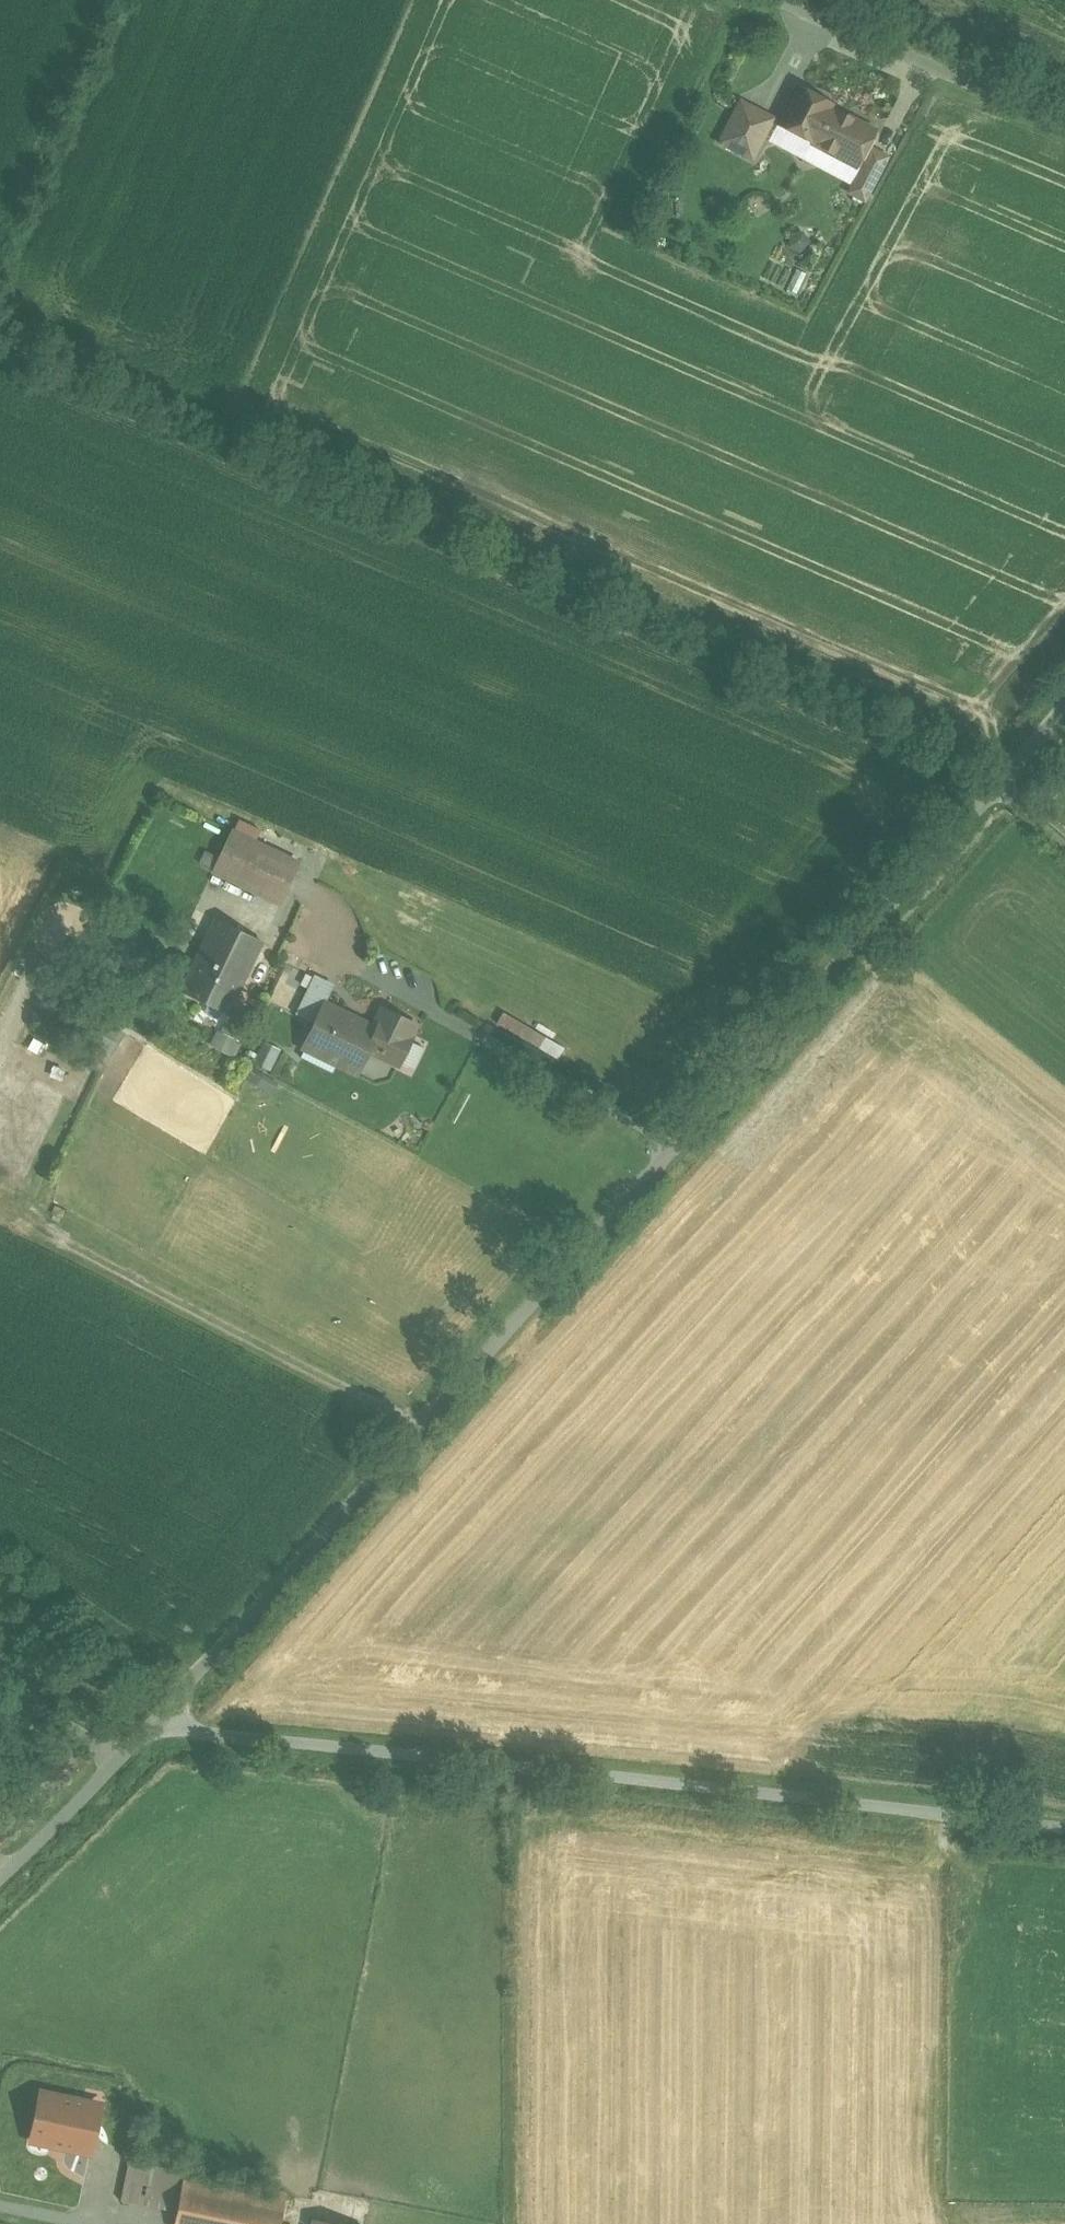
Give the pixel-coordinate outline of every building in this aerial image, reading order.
[(829,107),(831,108),(832,105),(796,87),(778,122),(812,139),(829,107)] [(753,159),(774,118),(741,101),(720,142),(753,159)] [(874,130),(831,108),(829,107),(812,139),(804,156),(846,178),(854,164),(856,165),(874,130)] [(872,148),(849,192),(865,201),(888,157),(872,148)] [(299,865),(233,832),(214,871),(280,903),(299,865)] [(261,941),(217,920),(217,921),(216,920),(205,945),(250,967),(262,942),(261,942),(261,941)] [(250,967),(205,945),(182,992),(227,1014),(250,967)] [(334,985),(315,975),(296,1014),(315,1024),(325,1004),(334,985)] [(370,1026),(325,1004),(315,1024),(304,1047),(357,1073),(370,1048),(398,1062),(408,1040),(405,1039),(412,1024),(386,1012),(381,1023),(370,1026)] [(254,1065),(274,1075),(286,1051),(266,1041),(254,1065)] [(83,2102),(42,2093),(32,2140),(91,2153),(99,2112),(82,2108),(83,2102)] [(155,2166),(129,2161),(121,2201),(146,2206),(155,2166)] [(185,2173),(155,2166),(146,2206),(177,2213),(185,2173)] [(185,2173),(177,2213),(175,2223),(281,2223),(287,2194),(185,2173)]
